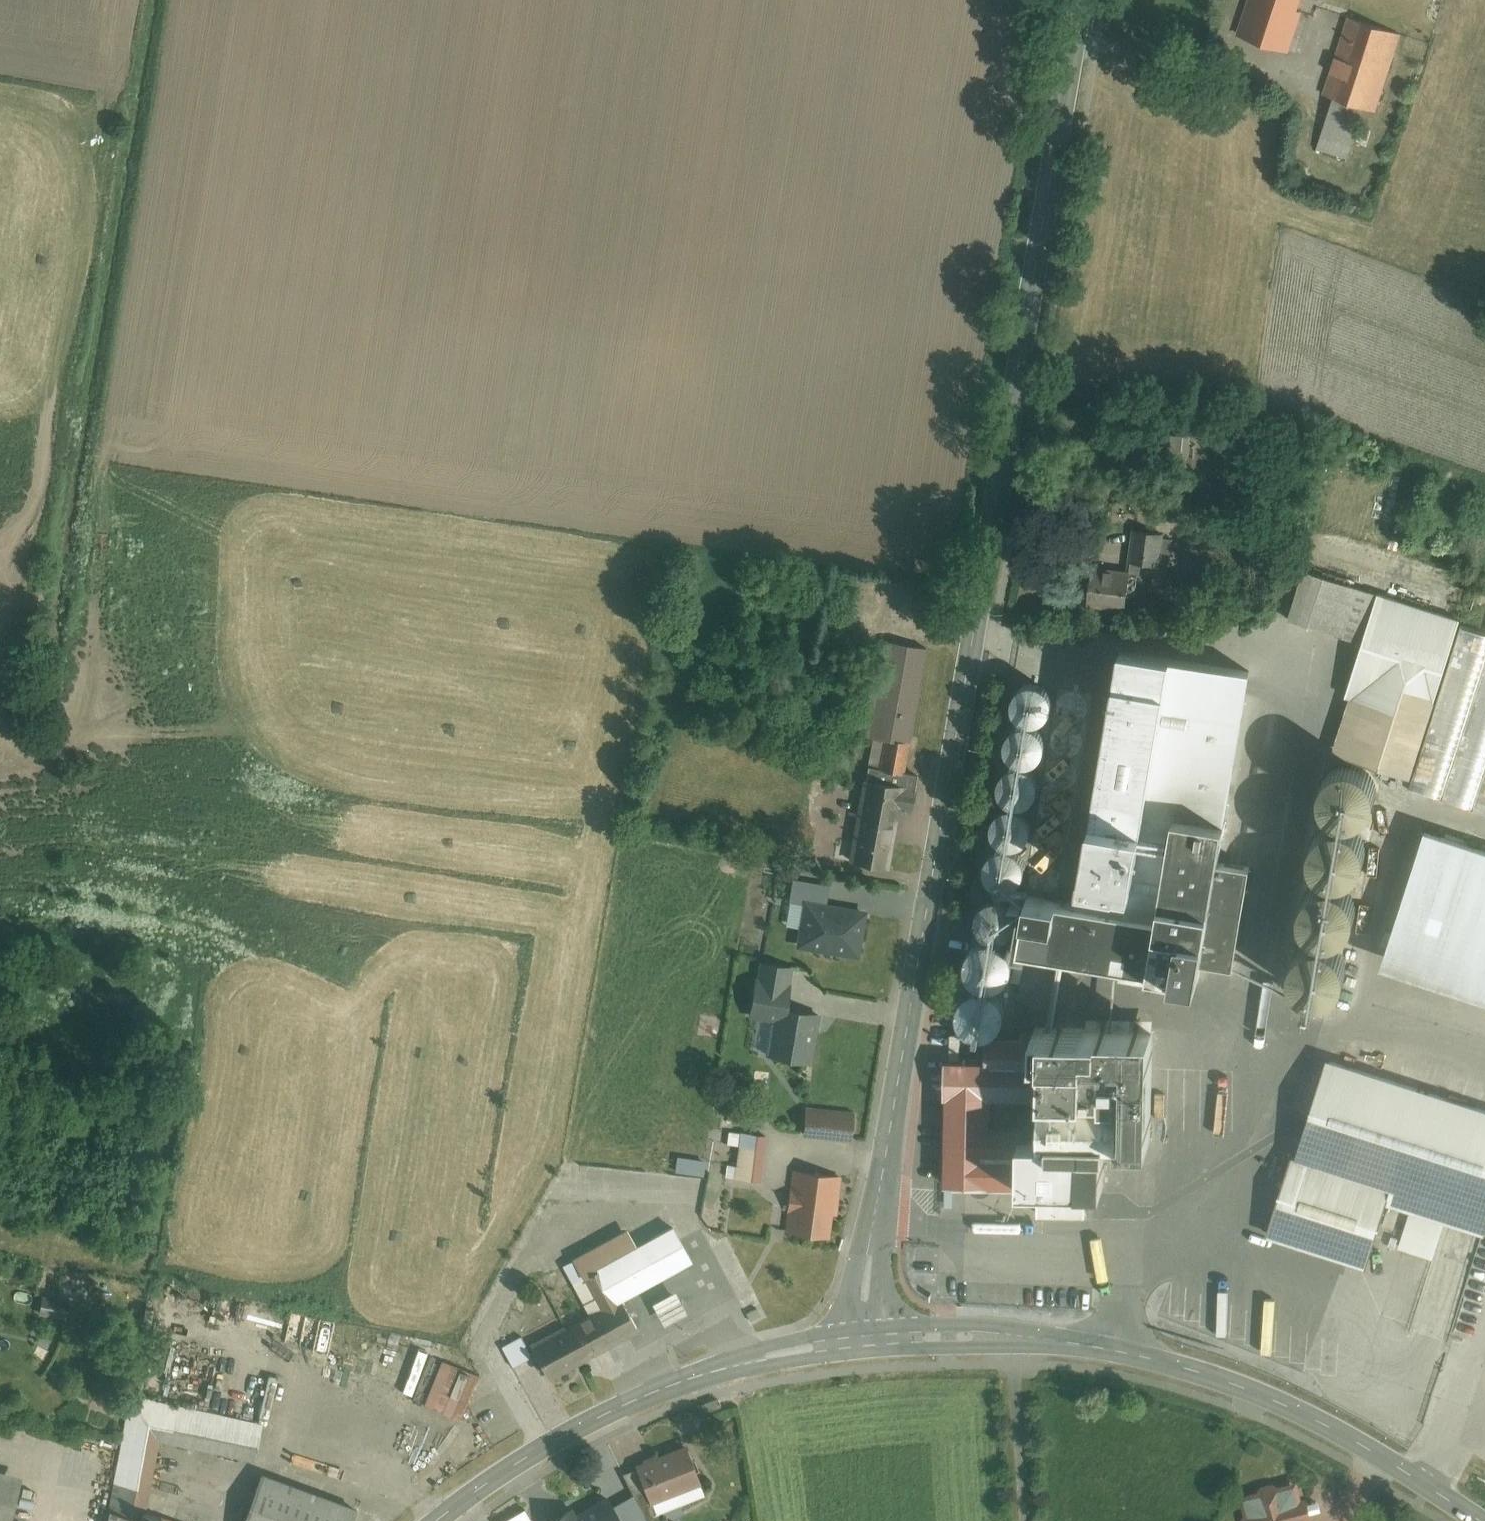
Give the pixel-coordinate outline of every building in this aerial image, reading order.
[(1235,29),(1286,45),(1299,0),(1244,0),(1235,29)] [(1361,157),(1396,32),(1342,16),(1319,97),(1328,99),(1315,144),(1361,157)] [(1149,517),(1119,516),(1116,560),(1147,561),(1149,517)] [(1082,570),(1083,598),(1127,597),(1126,569),(1082,570)] [(1456,613),(1305,570),(1293,612),(1362,632),(1327,751),(1409,775),(1456,613)] [(902,767),(922,640),(878,633),(875,652),(857,649),(843,734),(857,736),(838,854),(880,860),(886,823),(895,824),(902,786),(886,783),(889,765),(902,767)] [(1276,646),(1242,640),(1220,636),(1212,685),(1113,668),(1078,872),(1073,902),(1031,895),(1026,924),(1174,949),(1185,881),(1221,887),(1211,944),(1236,949),(1252,853),(1228,849),(1244,752),(1258,755),(1276,646)] [(1096,694),(1098,688),(1097,685),(1096,681),(1092,676),(1088,673),(1082,673),(1076,674),(1071,678),(1069,681),(1068,684),(1068,688),(1069,695),(1073,699),(1078,702),(1083,703),(1088,702),(1094,698),(1096,694)] [(1088,739),(1089,734),(1088,728),(1086,725),(1083,722),(1078,719),(1073,719),(1067,720),(1062,724),(1060,729),(1059,735),(1061,742),(1065,746),(1070,749),(1076,749),(1081,747),(1086,743),(1088,739)] [(1378,794),(1379,789),(1378,783),(1376,778),(1374,773),(1370,769),(1365,766),(1361,764),(1356,763),(1352,762),(1347,763),(1342,765),(1336,768),(1333,771),(1330,775),(1327,780),(1326,785),(1326,790),(1327,796),(1328,801),(1332,806),(1335,809),(1339,812),(1344,814),(1349,816),(1354,816),(1358,815),(1363,813),(1368,811),(1372,807),(1377,800),(1378,794)] [(793,765),(791,779),(803,781),(806,768),(793,765)] [(1078,790),(1079,785),(1078,778),(1076,776),(1073,773),(1068,770),(1062,770),(1057,771),(1052,775),(1049,780),(1049,785),(1050,791),(1054,796),(1060,799),(1065,800),(1070,798),(1072,797),(1075,794),(1078,790)] [(1071,838),(1072,833),(1071,827),(1068,822),(1064,819),(1057,818),(1052,818),(1047,821),(1043,827),(1042,833),(1043,839),(1047,844),(1051,847),(1057,848),(1063,847),(1068,843),(1071,838)] [(1366,853),(1366,848),(1366,843),(1364,838),(1361,833),(1358,829),(1353,825),(1348,823),(1342,822),(1338,822),(1333,822),(1327,824),(1323,827),(1319,831),(1316,835),(1315,839),(1313,844),(1313,849),(1314,855),(1315,859),(1318,864),(1321,868),(1326,871),(1330,873),(1335,874),(1341,875),(1346,874),(1351,872),(1356,869),(1359,867),(1362,862),(1364,858),(1366,853)] [(1423,828),(1380,965),(1484,999),(1484,848),(1423,828)] [(1036,865),(1031,895),(1073,902),(1078,872),(1036,865)] [(831,883),(796,876),(787,923),(801,925),(797,944),(860,956),(869,910),(827,902),(831,883)] [(1358,910),(1358,905),(1358,901),(1357,895),(1353,889),(1350,885),(1346,882),(1342,880),(1336,879),(1331,878),(1326,879),(1320,881),(1317,883),(1313,886),(1309,892),(1307,895),(1305,901),(1305,905),(1306,911),(1307,915),(1310,920),(1314,924),(1318,927),(1322,930),(1327,931),(1332,932),(1337,931),(1341,930),(1345,928),(1350,924),(1353,921),(1357,915),(1358,910)] [(1221,887),(1185,881),(1174,949),(1172,960),(1207,966),(1211,944),(1221,887)] [(1350,969),(1351,965),(1350,959),(1349,954),(1346,950),(1342,945),(1338,942),(1334,940),(1329,938),(1323,938),(1318,939),(1312,941),(1308,944),(1304,947),(1301,951),(1299,955),(1298,960),(1298,966),(1298,971),(1300,975),(1303,981),(1307,985),(1311,987),(1316,990),(1322,991),(1326,991),(1330,991),(1335,989),(1339,987),(1343,983),(1346,979),(1349,975),(1350,969)] [(766,1059),(814,1068),(823,1009),(786,1003),(792,973),(762,968),(752,1026),(771,1029),(766,1059)] [(1071,1222),(1071,1184),(1087,1184),(1087,1147),(1041,1146),(1043,1031),(986,1030),(986,1050),(950,1049),(949,1183),(1024,1184),(1024,1222),(1071,1222)] [(1043,1031),(1041,1146),(1087,1147),(1140,1148),(1143,1033),(1043,1031)] [(1484,1207),(1484,1108),(1323,1052),(1261,1231),(1359,1264),(1384,1192),(1479,1225),(1484,1207)] [(843,1132),(845,1102),(783,1099),(781,1129),(843,1132)] [(760,1129),(732,1129),(731,1178),(759,1179),(760,1129)] [(830,1172),(784,1170),(782,1226),(827,1228),(830,1172)] [(592,1303),(686,1255),(672,1226),(633,1246),(626,1232),(570,1260),(592,1303)] [(528,1344),(545,1378),(638,1333),(621,1299),(528,1344)] [(298,1316),(292,1348),(331,1355),(337,1323),(298,1316)] [(258,1417),(123,1388),(99,1520),(173,1520),(132,1508),(145,1427),(248,1449),(258,1417)] [(590,1510),(567,1520),(675,1520),(668,1508),(662,1494),(698,1476),(682,1442),(633,1465),(643,1485),(590,1510)] [(228,1520),(341,1520),(348,1502),(250,1464),(228,1520)] [(11,1475),(0,1472),(0,1519),(11,1475)] [(1251,1520),(1302,1520),(1293,1483),(1245,1494),(1251,1520)] [(508,1520),(524,1520),(517,1513),(508,1520)]
